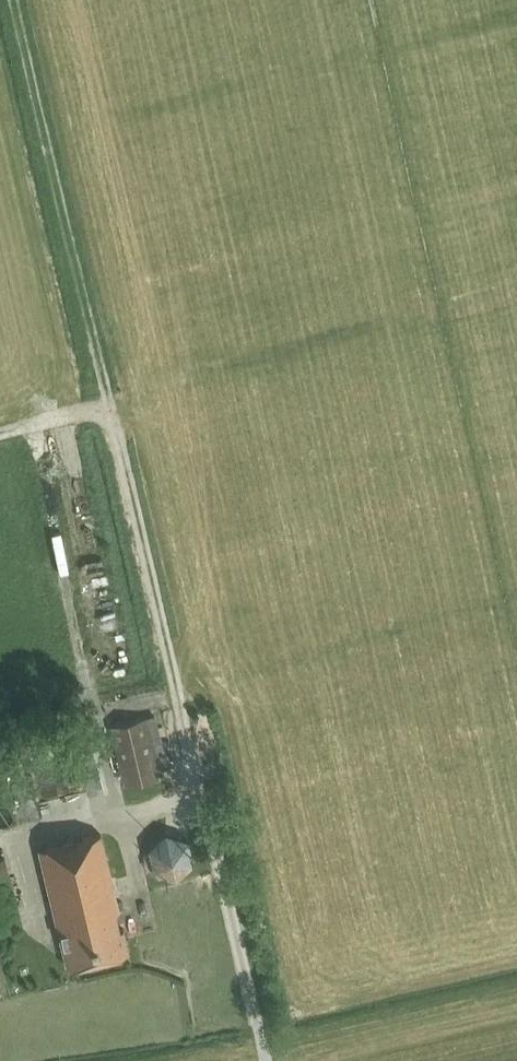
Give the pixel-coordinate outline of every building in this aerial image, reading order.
[(123,786),(159,778),(157,771),(167,769),(155,716),(110,726),(123,786)] [(38,849),(66,966),(129,952),(101,834),(38,849)] [(146,840),(150,869),(187,864),(183,835),(146,840)] [(130,877),(133,894),(145,892),(142,875),(130,877)]
